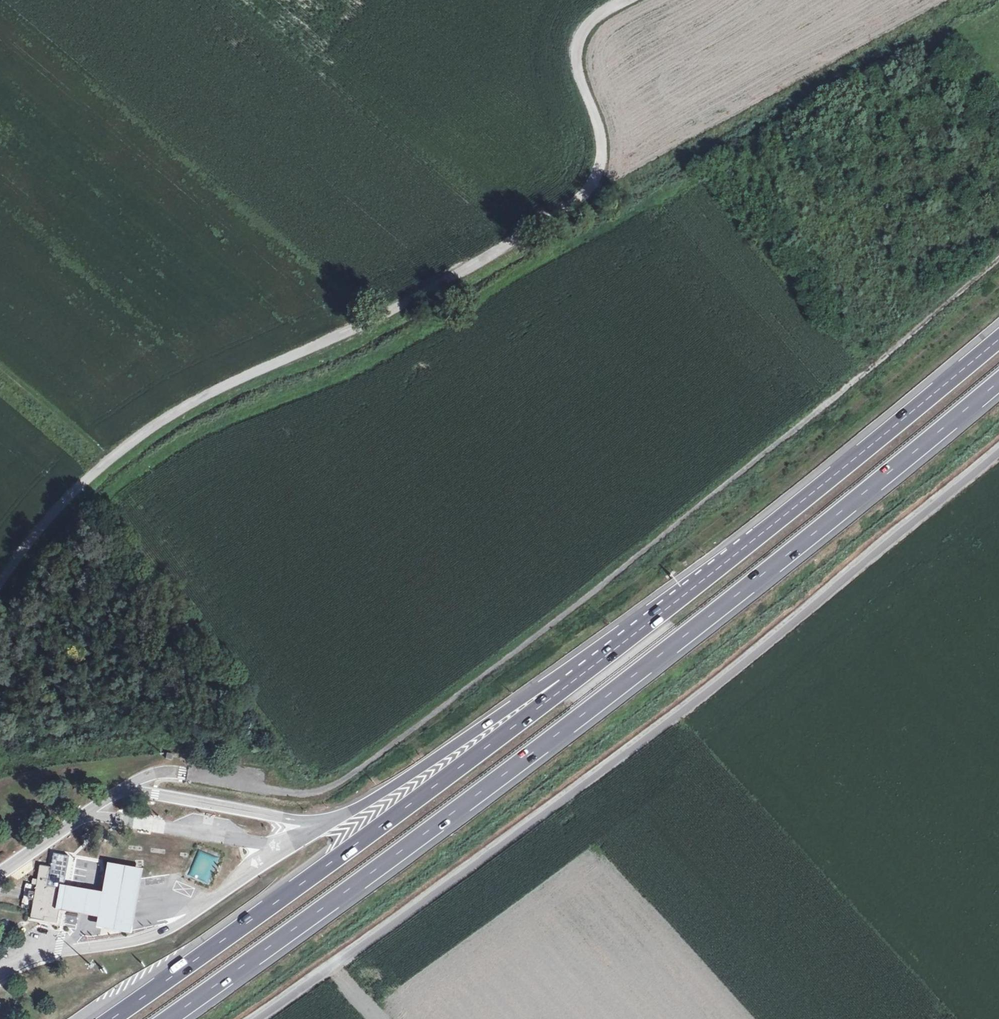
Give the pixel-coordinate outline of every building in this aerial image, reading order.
[(197,849),(187,876),(207,884),(217,857),(197,849)] [(137,902),(143,868),(106,862),(101,891),(68,886),(59,884),(55,909),(64,911),(88,915),(98,916),(96,928),(132,934),(137,902)] [(48,887),(51,866),(40,865),(36,892),(29,891),(28,899),(33,900),(30,919),(57,924),(64,890),(48,887)]
